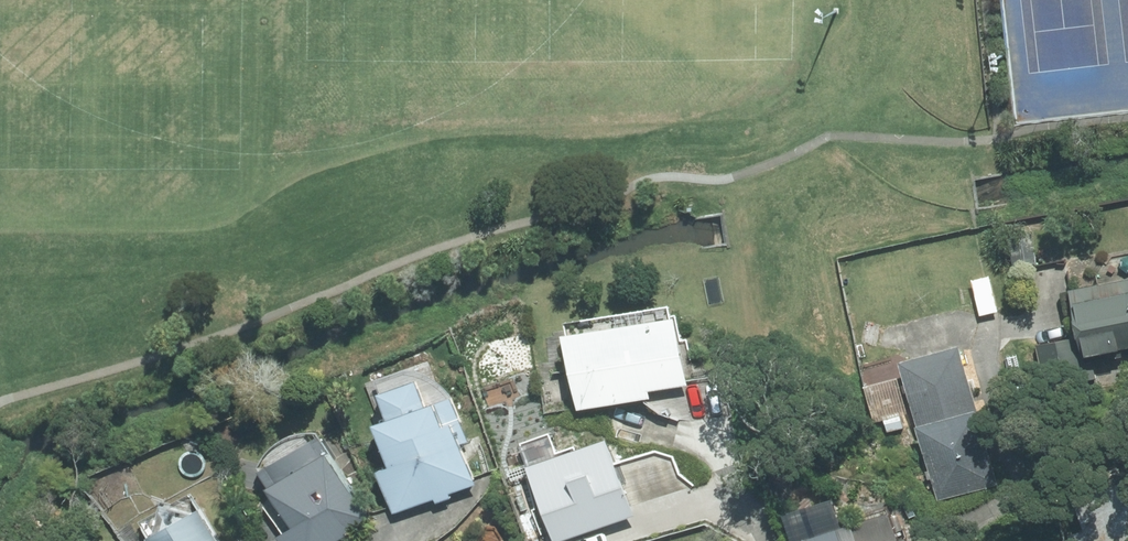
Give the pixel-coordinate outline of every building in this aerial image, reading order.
[(1072,289),(1083,346),(1088,345),(1091,356),(1125,350),(1123,339),(1127,338),(1127,279),(1072,289)] [(684,318),(570,336),(582,410),(696,392),(684,318)] [(966,346),(903,361),(937,501),(1000,486),(966,346)] [(456,492),(483,482),(464,392),(439,401),(430,376),(391,390),(400,415),(390,419),(404,462),(389,467),(400,512),(441,497),(443,501),(458,496),(456,492)] [(344,445),(340,447),(333,432),(269,463),(280,486),(285,484),(304,524),(288,532),(293,540),(348,540),(346,537),(359,531),(357,527),(378,517),(344,445)] [(619,434),(537,462),(564,540),(646,512),(619,434)] [(1127,483),(1086,496),(1091,513),(1083,516),(1088,530),(1072,535),(1073,540),(1127,540),(1127,484),(1127,483)] [(790,511),(798,540),(925,540),(914,504),(852,522),(844,495),(790,511)] [(209,507),(155,533),(158,540),(229,540),(228,538),(225,539),(209,507)]
